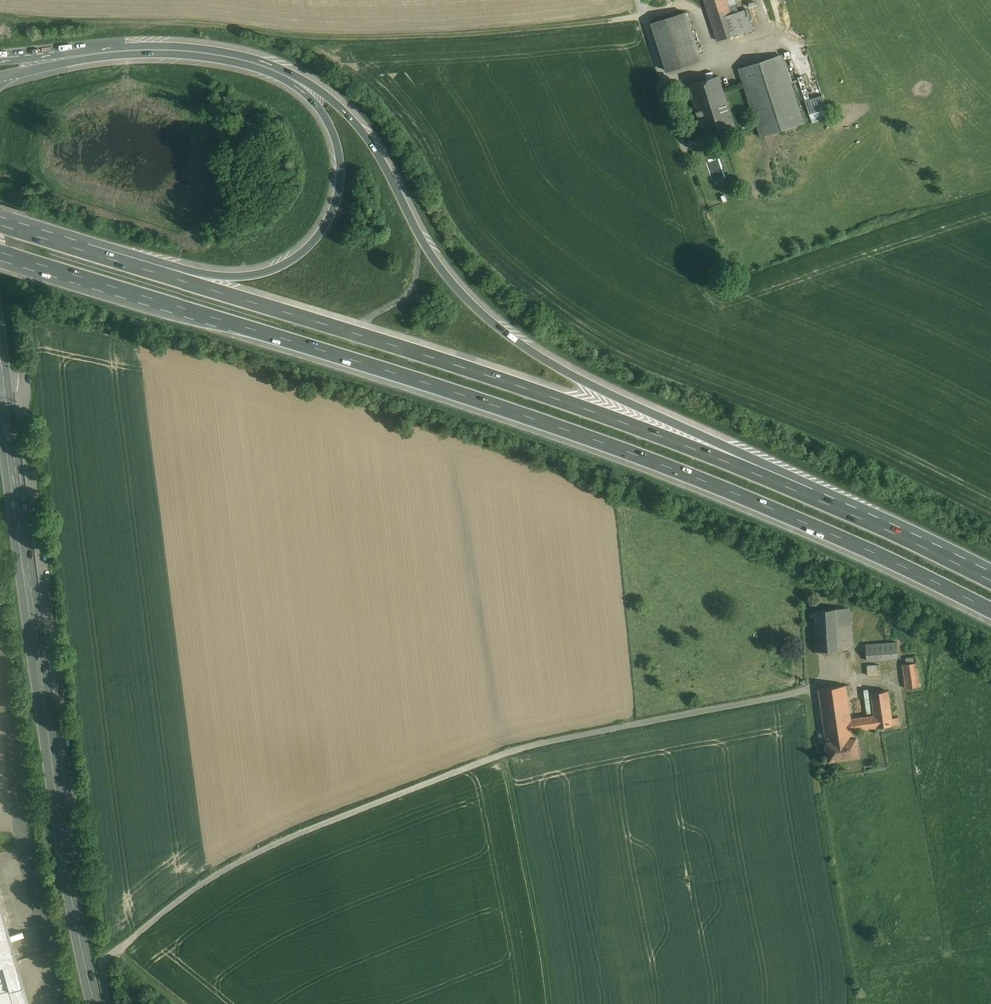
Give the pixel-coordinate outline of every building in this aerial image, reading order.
[(718,41),(737,35),(730,15),(726,0),(705,0),(718,41)] [(745,10),(730,15),(737,35),(751,30),(745,10)] [(681,14),(652,23),(667,71),(696,62),(681,14)] [(782,55),(739,69),(744,84),(761,137),(804,123),(782,55)] [(707,79),(689,85),(697,112),(727,102),(723,91),(719,76),(714,77),(707,79)] [(697,112),(704,134),(734,124),(727,102),(697,112)] [(826,108),(811,113),(814,123),(829,118),(826,108)] [(849,608),(813,611),(816,651),(852,649),(849,608)] [(897,643),(866,645),(867,660),(898,658),(897,643)] [(916,657),(906,659),(906,664),(903,664),(906,688),(920,686),(916,658),(916,657)] [(846,685),(819,689),(826,733),(827,741),(853,737),(852,731),(893,725),(892,718),(888,691),(871,693),(874,715),(851,719),(847,694),(846,685)] [(827,741),(827,742),(830,761),(859,756),(856,737),(827,741)] [(3,966),(9,991),(22,987),(0,908),(0,967),(3,966)] [(9,991),(3,966),(0,967),(0,1003),(13,1003),(9,991)] [(22,987),(9,991),(13,1003),(27,1003),(22,987)]
